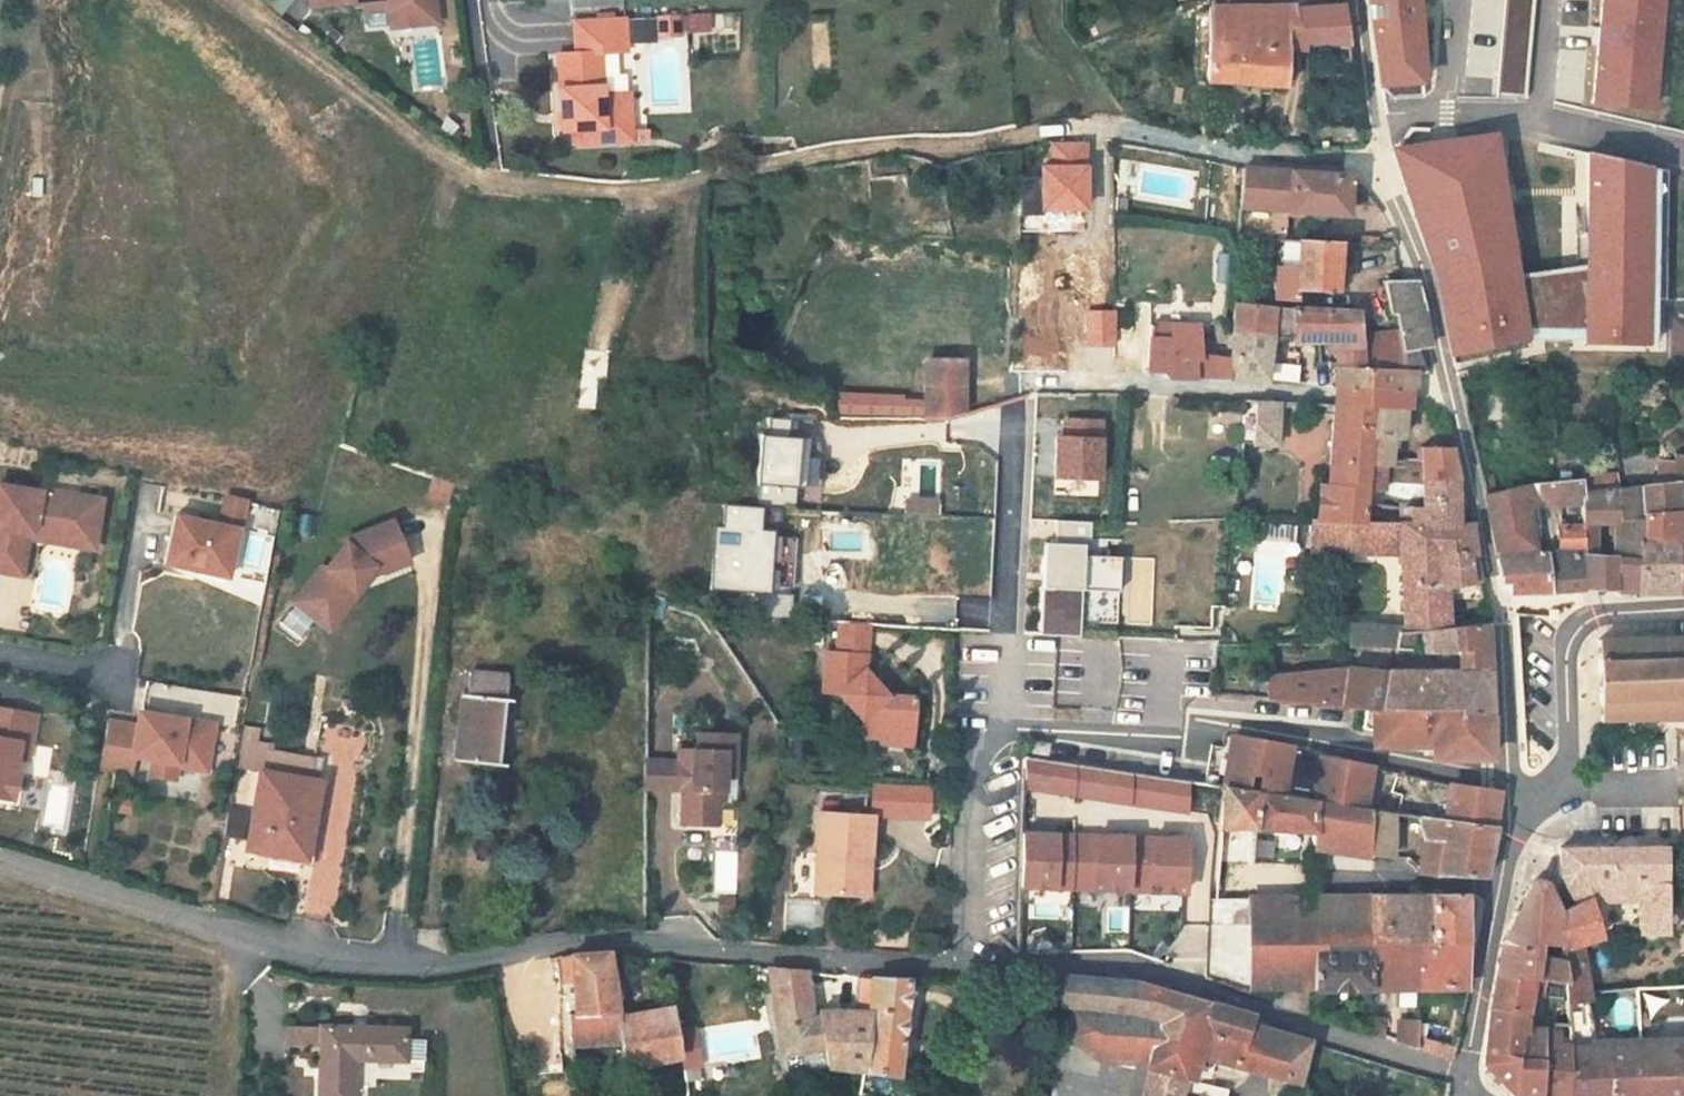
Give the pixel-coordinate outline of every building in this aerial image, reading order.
[(265,4),(283,14),(291,0),(267,0),(265,4)] [(364,10),(385,8),(391,13),(392,28),(403,27),(401,4),(397,0),(373,0),(363,1),(364,10)] [(401,4),(403,27),(438,24),(436,0),(397,0),(401,4)] [(1375,88),(1382,99),(1419,91),(1407,0),(1363,0),(1375,88)] [(1588,104),(1651,110),(1661,0),(1597,0),(1588,104)] [(655,17),(656,33),(679,32),(679,16),(656,17),(655,17)] [(655,17),(625,18),(626,41),(656,39),(656,33),(655,17)] [(626,41),(625,18),(575,21),(576,51),(558,52),(561,128),(583,128),(583,141),(630,139),(628,102),(602,103),(602,94),(601,74),(590,74),(589,52),(600,52),(626,51),(626,41)] [(1279,58),(1340,57),(1342,32),(1280,30),(1280,23),(1201,21),(1202,96),(1278,97),(1279,58)] [(600,52),(589,52),(590,74),(601,74),(600,52)] [(628,93),(602,94),(602,103),(628,102),(628,93)] [(1538,235),(1533,211),(1530,193),(1520,139),(1395,167),(1414,217),(1435,277),(1448,331),(1455,356),(1525,336),(1505,244),(1538,235)] [(1650,168),(1584,154),(1579,344),(1646,344),(1650,168)] [(1264,230),(1284,230),(1340,231),(1342,186),(1258,186),(1243,185),(1238,251),(1263,251),(1264,230)] [(1282,252),(1284,230),(1264,230),(1263,251),(1282,252)] [(1329,252),(1298,252),(1298,273),(1278,272),(1277,296),(1327,295),(1329,252)] [(1402,306),(1408,331),(1417,370),(1424,370),(1430,371),(1434,370),(1438,364),(1439,357),(1418,283),(1388,282),(1393,305),(1402,306)] [(1233,336),(1271,337),(1321,331),(1322,354),(1338,355),(1337,381),(1423,388),(1424,370),(1417,370),(1380,370),(1370,332),(1362,303),(1309,305),(1267,305),(1235,303),(1233,336)] [(1271,378),(1271,337),(1233,336),(1232,351),(1203,350),(1204,322),(1151,322),(1149,368),(1165,368),(1171,377),(1271,378)] [(1417,370),(1408,331),(1370,332),(1380,370),(1417,370)] [(966,398),(967,350),(926,351),(926,398),(966,398)] [(1272,380),(1295,380),(1295,364),(1272,364),(1272,380)] [(1283,398),(1247,397),(1245,442),(1281,443),(1283,398)] [(1377,402),(1338,400),(1333,479),(1324,480),(1323,520),(1372,520),(1373,503),(1374,483),(1375,447),(1377,402)] [(1413,404),(1377,402),(1375,447),(1401,446),(1401,426),(1412,425),(1413,404)] [(1052,480),(1099,480),(1099,417),(1052,416),(1052,480)] [(1303,439),(1302,462),(1322,462),(1323,439),(1303,439)] [(1401,446),(1375,447),(1374,483),(1430,479),(1464,476),(1455,445),(1427,446),(1428,456),(1413,456),(1413,463),(1402,464),(1401,446)] [(1649,485),(1648,528),(1683,532),(1683,458),(1679,458),(1677,484),(1649,485)] [(1404,504),(1406,520),(1454,521),(1471,521),(1468,498),(1464,476),(1430,479),(1434,506),(1404,504)] [(449,501),(452,482),(431,478),(428,497),(449,501)] [(1373,503),(1404,504),(1434,506),(1430,479),(1374,483),(1373,503)] [(1569,482),(1571,503),(1590,500),(1589,487),(1588,479),(1569,482)] [(0,481),(0,574),(25,578),(30,543),(96,552),(104,496),(0,481)] [(1571,503),(1569,482),(1563,483),(1556,484),(1557,505),(1571,503)] [(1547,506),(1557,505),(1556,484),(1544,486),(1547,506)] [(1599,590),(1647,589),(1648,528),(1649,485),(1623,486),(1589,487),(1590,500),(1592,520),(1592,523),(1605,522),(1623,521),(1627,555),(1609,557),(1596,558),(1599,590)] [(1547,506),(1544,486),(1495,494),(1497,501),(1507,544),(1552,539),(1547,506)] [(247,519),(248,496),(221,495),(220,518),(247,519)] [(179,515),(165,563),(226,581),(240,533),(179,515)] [(1150,624),(1153,557),(1083,553),(1085,520),(1055,518),(1054,541),(1041,541),(1036,629),(1120,634),(1121,622),(1150,624)] [(297,605),(322,623),(336,603),(348,612),(361,594),(357,592),(371,573),(375,576),(380,569),(384,572),(410,560),(393,519),(344,540),(347,545),(328,570),(324,568),(297,605)] [(1317,519),(1318,553),(1415,554),(1454,550),(1454,521),(1406,520),(1372,520),(1323,520),(1317,519)] [(1556,542),(1557,546),(1562,590),(1599,590),(1596,558),(1592,523),(1592,520),(1573,520),(1575,539),(1556,542)] [(1471,521),(1454,521),(1454,550),(1455,587),(1493,583),(1487,521),(1480,521),(1471,521)] [(1609,557),(1605,522),(1592,523),(1596,558),(1609,557)] [(1648,528),(1647,589),(1683,588),(1683,532),(1648,528)] [(1526,590),(1562,590),(1557,546),(1508,551),(1510,561),(1513,579),(1525,578),(1526,590)] [(1415,554),(1417,626),(1454,625),(1455,606),(1455,587),(1454,550),(1415,554)] [(357,592),(361,594),(375,576),(371,573),(357,592)] [(322,623),(334,632),(348,612),(336,603),(322,623)] [(1417,626),(1417,643),(1417,650),(1438,649),(1470,647),(1500,645),(1497,618),(1454,625),(1417,626)] [(848,656),(877,658),(878,626),(849,624),(848,656)] [(1417,643),(1417,626),(1360,628),(1361,645),(1417,643)] [(1063,649),(1062,704),(1118,705),(1120,637),(1085,636),(1084,650),(1063,649)] [(1185,671),(1216,669),(1214,638),(1184,640),(1185,671)] [(1606,647),(1612,730),(1683,725),(1683,641),(1606,647)] [(1470,647),(1473,670),(1503,667),(1501,651),(1500,645),(1470,647)] [(871,741),(893,742),(894,735),(924,736),(926,700),(900,698),(876,673),(877,658),(848,656),(835,656),(833,697),(855,698),(873,719),(871,741)] [(1503,667),(1473,670),(1432,674),(1433,701),(1504,705),(1504,687),(1503,667)] [(1356,677),(1289,674),(1288,694),(1380,699),(1401,700),(1403,674),(1359,672),(1356,677)] [(1403,674),(1401,700),(1433,701),(1432,674),(1403,674)] [(466,675),(464,700),(456,699),(450,765),(494,770),(503,679),(466,675)] [(1502,742),(1504,705),(1433,701),(1401,700),(1380,699),(1377,718),(1389,720),(1389,734),(1436,734),(1436,733),(1442,733),(1448,733),(1448,748),(1502,748),(1502,742)] [(142,710),(134,751),(155,755),(177,759),(176,762),(177,762),(206,767),(214,723),(142,710)] [(2,810),(6,784),(4,784),(9,754),(19,756),(24,726),(0,722),(0,809),(2,810)] [(256,731),(249,730),(243,765),(250,767),(256,731)] [(923,748),(924,736),(894,735),(893,742),(893,747),(923,748)] [(678,760),(678,769),(678,787),(684,788),(684,798),(683,833),(718,834),(718,818),(725,810),(726,785),(734,785),(735,743),(699,742),(698,760),(678,760)] [(1227,748),(1221,796),(1277,802),(1282,764),(1283,755),(1227,748)] [(272,750),(267,774),(309,781),(313,757),(272,750)] [(155,755),(152,771),(175,776),(177,762),(176,762),(177,759),(155,755)] [(1031,757),(1029,769),(1045,771),(1046,759),(1031,757)] [(1292,765),(1282,764),(1277,802),(1310,806),(1314,782),(1304,781),(1302,797),(1288,795),(1292,765)] [(1310,806),(1325,808),(1360,812),(1366,772),(1316,765),(1314,782),(1310,806)] [(678,769),(646,768),(646,798),(684,798),(684,788),(678,787),(678,769)] [(309,781),(267,774),(262,773),(249,850),(303,859),(316,782),(309,781)] [(870,782),(869,815),(929,817),(930,784),(870,782)] [(1149,788),(1131,786),(1130,799),(1148,801),(1149,788)] [(1460,787),(1458,824),(1497,829),(1500,791),(1460,787)] [(1319,844),(1325,808),(1310,806),(1277,802),(1221,796),(1219,796),(1216,832),(1223,832),(1276,839),(1275,850),(1292,851),(1293,841),(1314,843),(1319,844)] [(1314,852),(1376,857),(1382,815),(1360,812),(1325,808),(1319,844),(1314,843),(1314,852)] [(1404,818),(1382,815),(1376,857),(1401,859),(1404,818)] [(1487,874),(1497,829),(1458,824),(1425,820),(1418,878),(1487,874)] [(1107,894),(1183,895),(1184,835),(1077,834),(1077,853),(1054,853),(1054,830),(1017,829),(1016,889),(1086,890),(1086,909),(1107,909),(1107,894)] [(870,874),(878,875),(880,835),(827,832),(823,913),(868,915),(870,874)] [(1577,878),(1594,912),(1608,909),(1651,901),(1654,936),(1677,935),(1677,849),(1573,850),(1571,851),(1577,878)] [(878,875),(870,874),(868,915),(876,915),(878,875)] [(1507,968),(1507,971),(1547,971),(1546,951),(1577,950),(1577,948),(1574,916),(1562,915),(1557,885),(1543,883),(1518,936),(1507,968)] [(1378,942),(1428,942),(1479,942),(1487,941),(1492,894),(1379,900),(1378,942)] [(1379,900),(1323,903),(1322,989),(1377,988),(1378,942),(1379,900)] [(1322,989),(1323,903),(1259,907),(1261,989),(1322,989)] [(721,907),(720,921),(735,922),(735,907),(721,907)] [(1574,916),(1577,948),(1614,941),(1608,909),(1594,912),(1574,916)] [(1378,942),(1377,988),(1427,987),(1428,942),(1378,942)] [(1428,942),(1427,987),(1479,986),(1479,942),(1428,942)] [(1581,990),(1599,989),(1595,957),(1578,959),(1581,990)] [(613,999),(611,965),(562,970),(563,996),(572,995),(575,1024),(570,1026),(573,1056),(616,1050),(613,999)] [(1507,971),(1505,993),(1548,994),(1547,971),(1507,971)] [(769,978),(784,1063),(821,1057),(824,1081),(873,1081),(877,985),(863,984),(862,1016),(847,1017),(847,1011),(829,1013),(830,1046),(821,1046),(813,981),(769,978)] [(1078,1045),(1105,1056),(1100,1095),(1151,1095),(1167,1034),(1213,1044),(1223,1003),(1162,988),(1073,978),(1069,1012),(1081,1013),(1081,1022),(1078,1045)] [(914,987),(877,985),(873,1081),(911,1080),(914,987)] [(1599,989),(1581,990),(1582,995),(1585,1024),(1603,1023),(1599,989)] [(1548,994),(1505,993),(1503,1021),(1549,1023),(1549,1018),(1548,994)] [(1223,1003),(1213,1044),(1167,1034),(1151,1095),(1237,1095),(1238,1091),(1216,1085),(1221,1058),(1312,1084),(1323,1043),(1264,1027),(1267,1015),(1223,1003)] [(1391,1015),(1376,1014),(1376,1028),(1390,1033),(1391,1015)] [(1425,1043),(1426,1022),(1408,1018),(1407,1038),(1425,1043)] [(1559,1043),(1560,1030),(1550,1030),(1549,1023),(1503,1021),(1501,1058),(1527,1095),(1555,1095),(1559,1043)] [(1471,1030),(1426,1022),(1425,1043),(1465,1056),(1468,1053),(1471,1030)] [(688,1075),(680,1023),(621,1033),(629,1086),(688,1075)] [(422,1039),(409,1039),(409,1066),(422,1066),(422,1039)] [(1078,1045),(1066,1040),(1064,1051),(1062,1095),(1100,1095),(1105,1056),(1078,1045)] [(408,1076),(408,1044),(287,1041),(288,1060),(319,1061),(319,1095),(355,1095),(356,1075),(408,1076)] [(1651,1042),(1653,1095),(1683,1095),(1683,1041),(1651,1042)] [(1582,1046),(1575,1095),(1653,1095),(1651,1042),(1582,1046)] [(1559,1043),(1555,1095),(1575,1095),(1582,1046),(1559,1043)] [(821,1057),(784,1063),(785,1068),(789,1088),(824,1081),(821,1057)]
